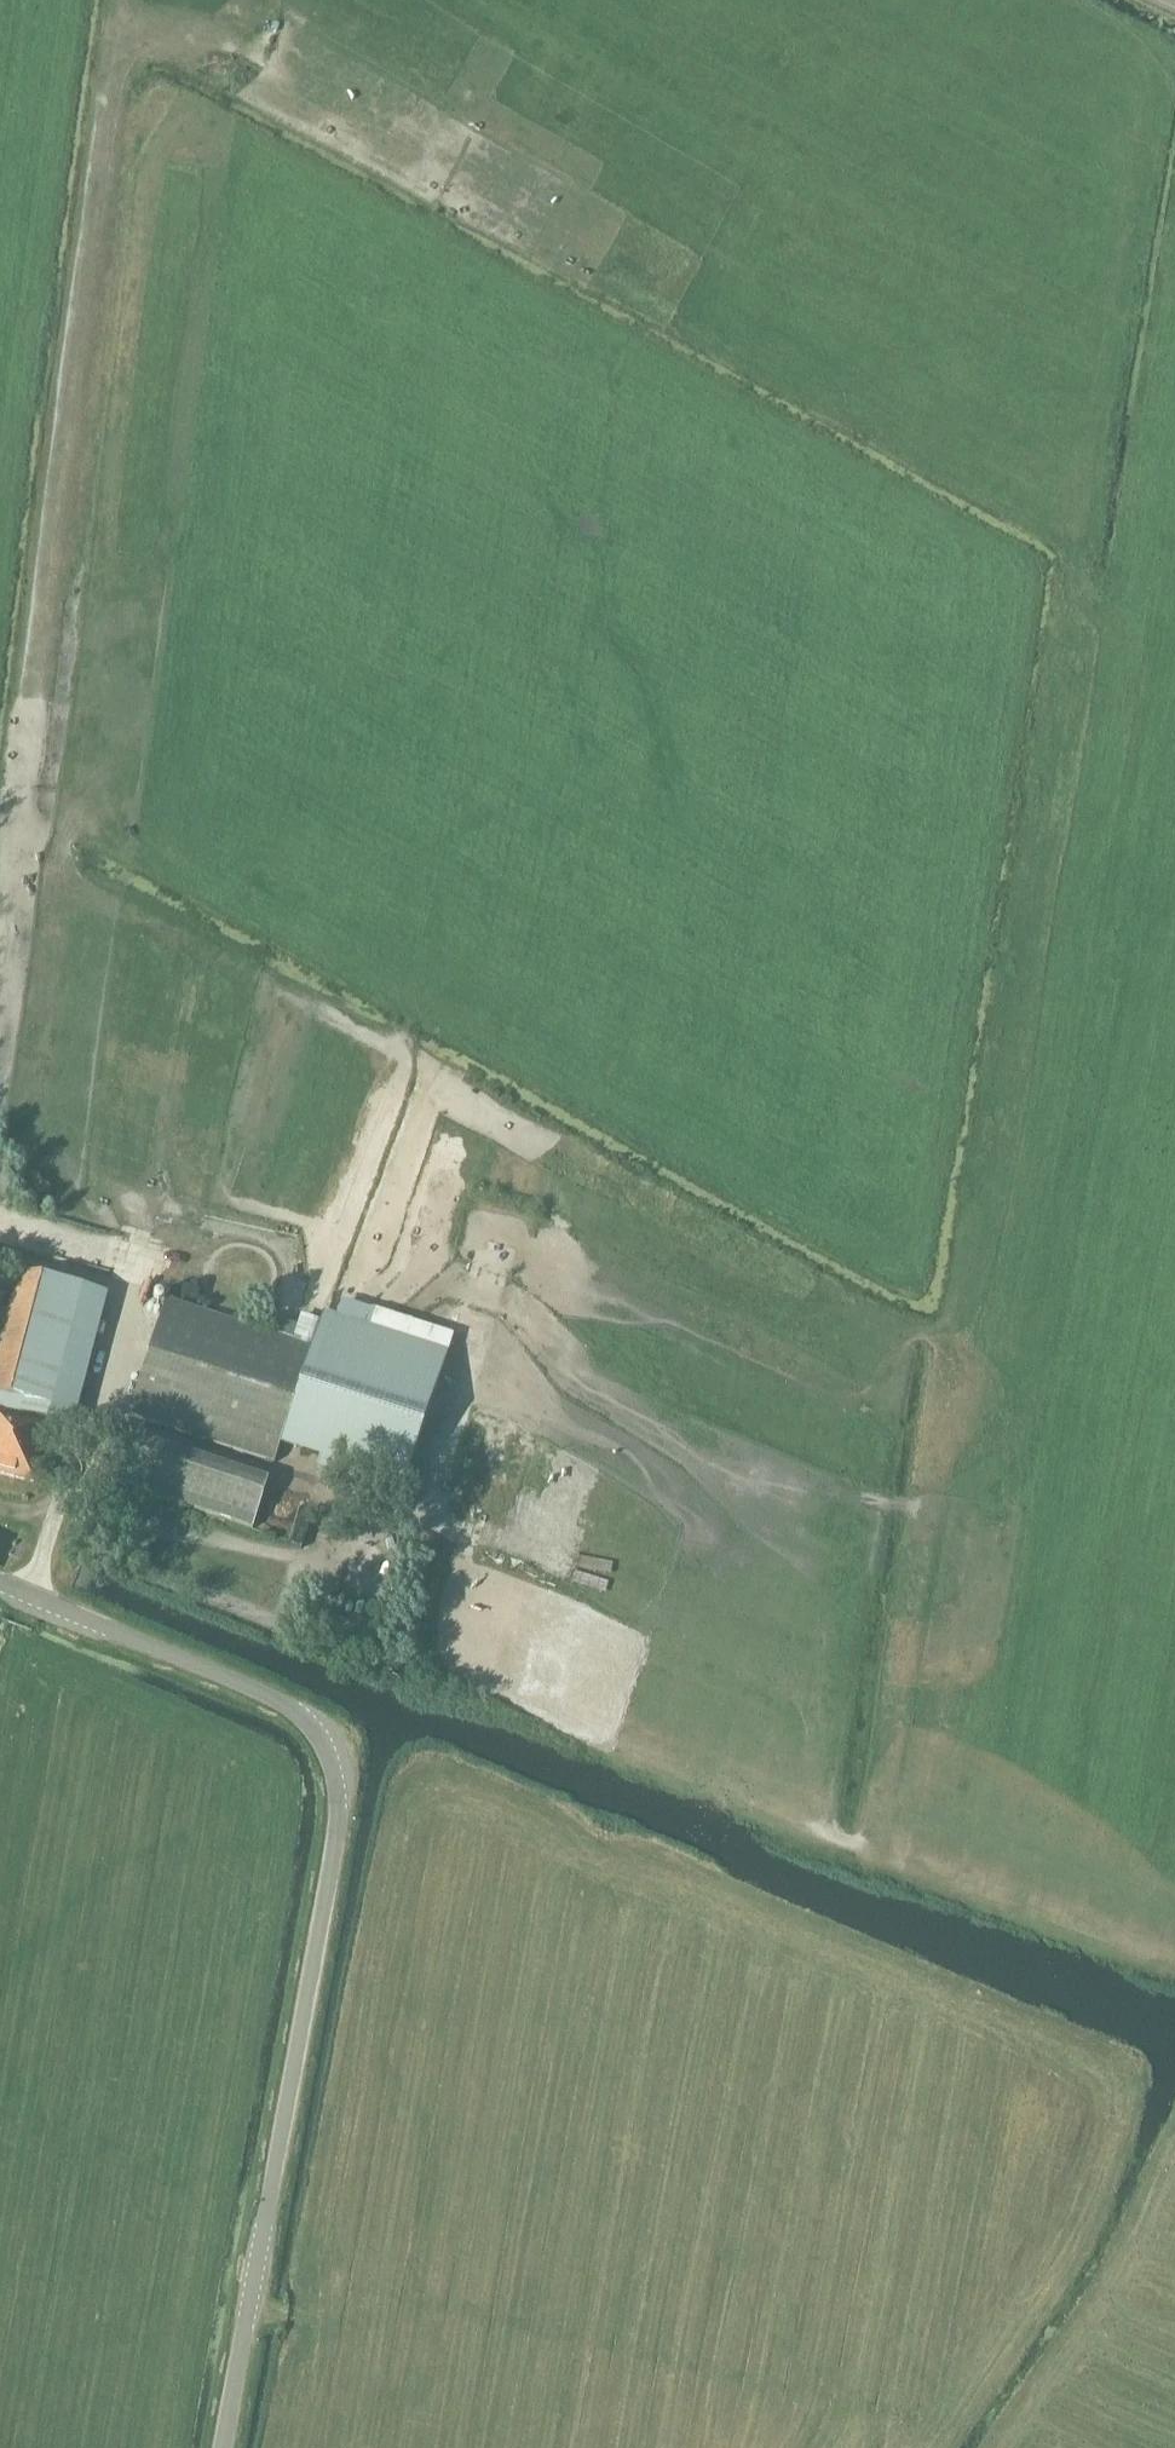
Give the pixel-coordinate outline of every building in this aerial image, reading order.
[(35,1484),(50,1424),(73,1432),(109,1296),(17,1273),(0,1339),(0,1475),(35,1484)] [(313,1349),(167,1302),(130,1417),(276,1464),(281,1447),(322,1460),(319,1471),(401,1498),(448,1354),(325,1313),(313,1349)] [(254,1529),(268,1487),(122,1440),(108,1482),(254,1529)]
